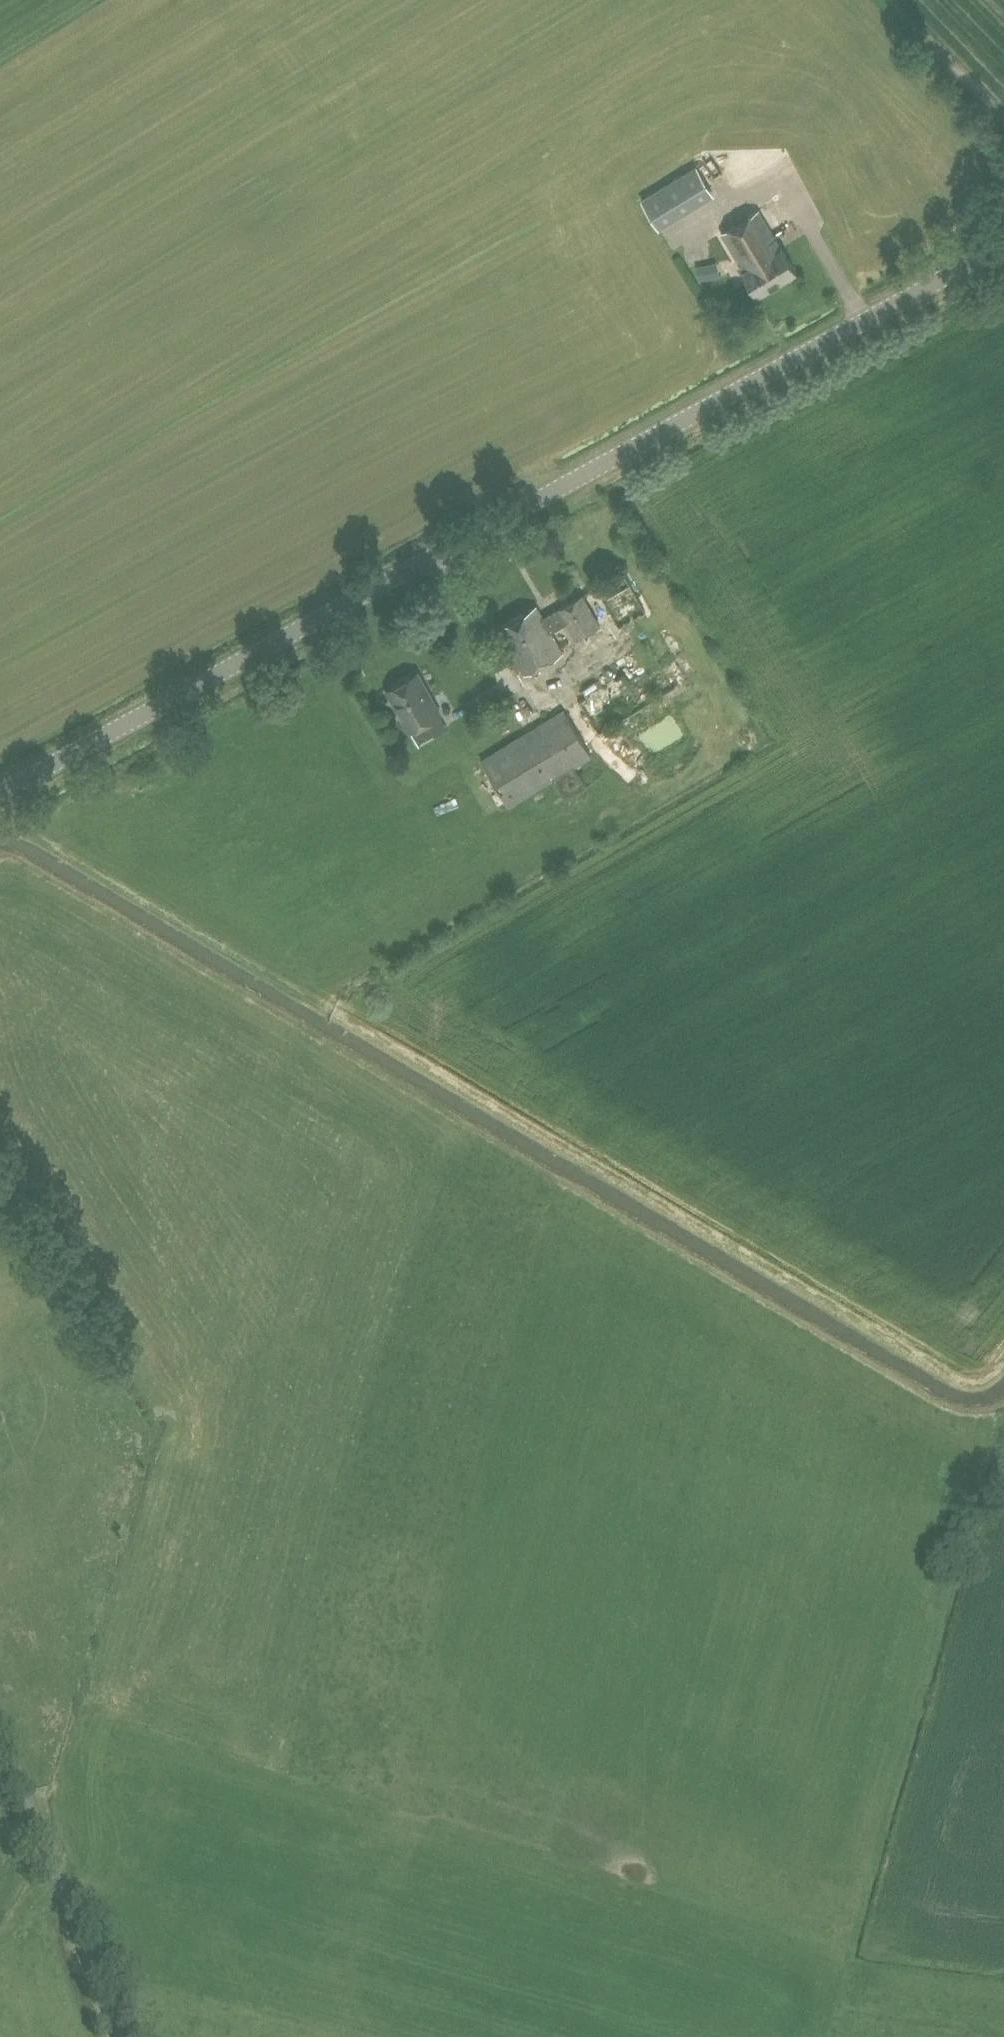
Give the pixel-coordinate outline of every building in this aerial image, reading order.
[(712,193),(696,166),(641,199),(658,227),(712,193)] [(757,296),(794,273),(757,211),(720,233),(757,296)] [(538,606),(500,627),(526,674),(564,652),(552,631),(568,623),(577,640),(601,626),(584,594),(559,608),(560,609),(545,617),(538,606)] [(619,668),(581,692),(599,720),(601,720),(621,707),(629,721),(658,717),(700,690),(695,691),(694,679),(667,683),(647,696),(643,696),(625,667),(619,668)] [(418,672),(389,689),(412,730),(442,713),(418,672)] [(509,806),(552,780),(564,800),(586,786),(574,766),(591,756),(562,710),(480,760),(509,806)]
